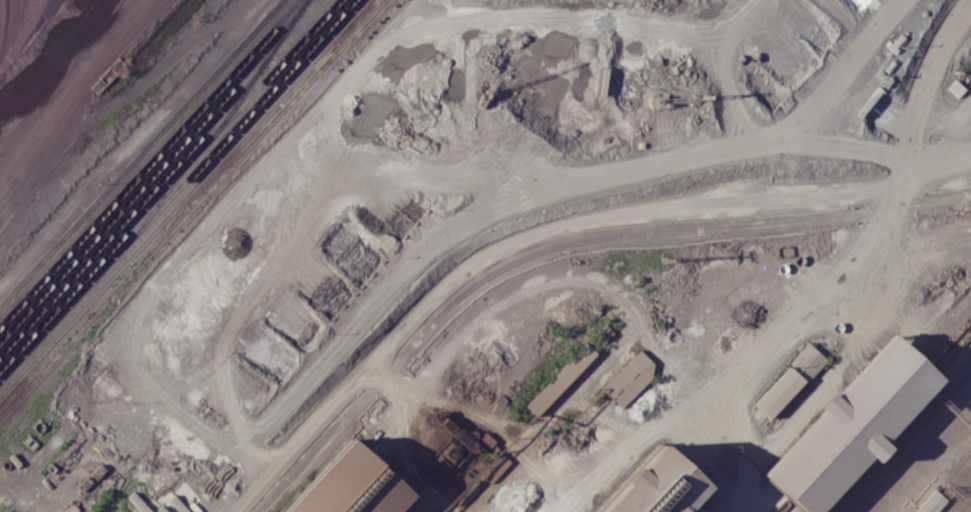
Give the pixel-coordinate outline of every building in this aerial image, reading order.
[(957,96),(964,88),(954,80),(947,88),(957,96)] [(871,456),(818,511),(802,511),(795,506),(787,499),(761,474),(821,410),(815,406),(828,392),(833,397),(891,335),(917,360),(925,367),(932,373),(940,381),(883,443),(887,447),(875,460),(871,456)] [(807,341),(826,357),(809,377),(790,361),(807,341)] [(596,353),(585,343),(526,405),(537,416),(596,353)] [(658,369),(640,349),(601,386),(619,406),(658,369)] [(754,404),(790,366),(803,379),(768,417),(754,404)] [(305,494),(312,499),(307,511),(333,511),(335,509),(343,500),(352,503),(349,511),(395,511),(410,494),(348,438),(309,484),(305,494)] [(948,501),(938,511),(911,511),(934,488),(948,501)] [(142,511),(152,511),(133,492),(128,497),(142,511)]
